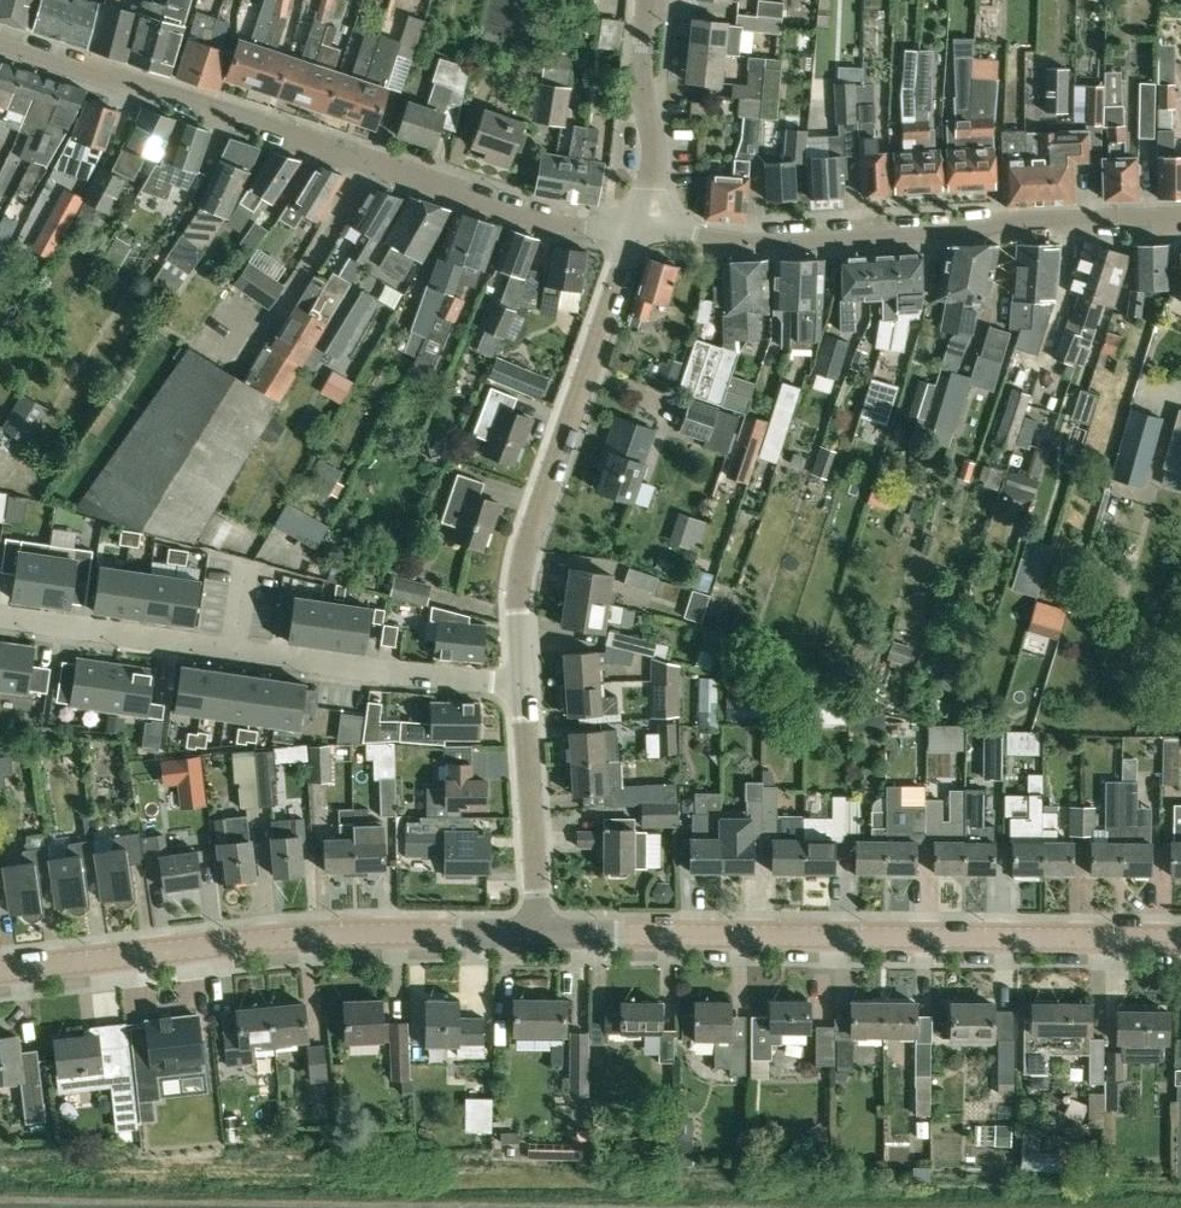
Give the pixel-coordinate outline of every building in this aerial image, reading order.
[(10,21),(29,28),(37,0),(0,0),(0,18),(10,21)] [(34,29),(60,37),(70,0),(42,0),(34,29)] [(61,37),(87,47),(99,2),(93,0),(71,0),(61,37)] [(150,66),(168,0),(153,0),(149,15),(141,13),(129,60),(150,66)] [(150,66),(170,73),(190,0),(168,0),(150,66)] [(228,77),(251,84),(270,26),(270,25),(275,14),(272,13),(275,0),(265,0),(259,21),(253,37),(255,37),(254,43),(241,39),(228,77)] [(275,14),(286,17),(290,0),(278,0),(275,14)] [(363,0),(348,0),(343,24),(357,27),(363,0)] [(90,48),(129,60),(141,13),(140,13),(143,6),(133,2),(130,10),(103,1),(90,48)] [(369,26),(388,29),(392,9),(373,5),(369,26)] [(176,76),(197,83),(215,31),(213,30),(217,16),(198,10),(176,76)] [(270,26),(251,84),(277,93),(289,55),(274,50),(276,44),(278,45),(287,18),(286,17),(275,14),(270,25),(270,26)] [(388,88),(387,87),(399,54),(413,59),(426,20),(410,14),(402,40),(381,32),(381,33),(380,33),(352,118),(375,126),(388,88)] [(614,34),(633,35),(633,15),(614,15),(614,34)] [(223,47),(231,23),(229,20),(217,16),(213,30),(215,31),(197,83),(219,90),(232,50),(223,47)] [(783,19),(763,17),(761,30),(781,32),(783,19)] [(289,55),(277,93),(301,101),(319,46),(326,22),(316,19),(304,53),(306,54),(304,60),(289,55)] [(738,53),(741,25),(727,24),(727,22),(694,19),(691,50),(724,53),(724,52),(738,53)] [(319,46),(301,101),(327,110),(338,71),(325,67),(327,61),(329,62),(340,27),(326,22),(319,46)] [(354,77),(338,71),(327,110),(352,118),(380,33),(368,29),(354,70),(356,71),(354,77)] [(535,119),(562,124),(565,124),(572,86),(568,85),(574,48),(548,44),(535,119)] [(1159,196),(1180,196),(1180,157),(1175,157),(1174,152),(1174,129),(1170,129),(1169,108),(1175,108),(1175,84),(1176,70),(1173,71),(1174,56),(1174,45),(1160,45),(1160,49),(1160,56),(1158,56),(1158,83),(1159,83),(1159,108),(1157,108),(1158,130),(1157,157),(1159,157),(1159,196)] [(721,85),(724,53),(691,50),(687,81),(721,85)] [(435,81),(427,106),(410,100),(399,134),(434,145),(441,125),(456,130),(470,66),(441,56),(433,80),(435,81)] [(948,149),(947,149),(949,189),(959,189),(962,191),(972,191),(968,96),(970,96),(971,76),(972,68),(973,57),(954,57),(956,96),(956,103),(956,118),(955,118),(956,121),(947,121),(948,149)] [(0,121),(7,106),(24,69),(2,61),(0,66),(0,122),(0,121)] [(904,151),(894,152),(896,192),(906,191),(909,194),(919,194),(913,95),(913,90),(917,63),(904,62),(900,90),(900,95),(902,120),(903,139),(904,151)] [(783,69),(764,67),(764,69),(762,119),(779,120),(783,69)] [(1068,112),(1069,67),(1046,67),(1045,111),(1068,112)] [(735,82),(734,95),(739,96),(762,98),(764,69),(750,68),(749,84),(735,82)] [(43,75),(24,69),(7,106),(0,121),(0,122),(0,137),(3,138),(9,125),(19,129),(21,125),(26,114),(34,94),(43,75)] [(65,82),(43,75),(34,94),(26,114),(21,125),(19,129),(20,129),(20,130),(28,134),(19,157),(33,162),(34,160),(38,150),(37,149),(47,125),(49,118),(65,82)] [(916,95),(913,95),(919,194),(928,193),(931,190),(942,189),(940,149),(936,149),(935,130),(929,130),(928,119),(929,112),(930,112),(930,82),(930,75),(917,75),(915,81),(916,95)] [(970,96),(968,96),(972,191),(982,191),(984,187),(995,187),(993,147),(993,119),(995,119),(998,79),(997,78),(971,76),(970,96)] [(856,81),(835,82),(836,123),(857,122),(856,81)] [(71,127),(87,89),(65,82),(49,118),(47,125),(37,149),(38,150),(34,160),(48,165),(71,127)] [(1155,137),(1156,83),(1140,82),(1139,137),(1155,137)] [(860,103),(857,103),(858,122),(863,194),(873,193),(876,196),(884,196),(887,192),(890,192),(888,152),(876,152),(875,136),(876,135),(875,102),(874,102),(872,83),(859,84),(860,103)] [(1087,85),(1086,124),(1085,125),(1104,125),(1104,99),(1103,85),(1087,85)] [(762,98),(739,96),(737,117),(744,117),(742,137),(736,156),(735,176),(707,175),(706,219),(746,221),(750,159),(758,152),(762,100),(762,98)] [(63,154),(56,167),(87,178),(103,146),(105,146),(110,129),(113,130),(120,111),(117,110),(105,106),(105,102),(102,98),(98,97),(93,98),(90,101),(88,100),(82,117),(80,117),(73,136),(63,154)] [(1104,99),(1104,125),(1104,126),(1110,127),(1110,158),(1104,158),(1104,199),(1137,197),(1135,174),(1140,173),(1140,165),(1136,162),(1136,157),(1126,158),(1123,104),(1116,105),(1118,98),(1116,99),(1104,99)] [(85,199),(75,220),(88,227),(98,206),(107,211),(127,174),(134,178),(146,154),(158,158),(178,119),(144,108),(111,174),(101,169),(85,199)] [(522,148),(526,134),(520,132),(524,122),(485,109),(473,146),(488,151),(485,159),(508,167),(515,146),(522,148)] [(145,183),(140,190),(167,199),(170,192),(172,184),(173,183),(186,188),(197,170),(198,170),(212,131),(182,120),(168,159),(164,158),(161,164),(156,163),(145,183)] [(543,152),(536,193),(570,199),(578,158),(582,159),(588,127),(578,125),(573,158),(543,152)] [(588,127),(582,159),(578,158),(570,199),(598,204),(604,163),(594,161),(599,129),(588,127)] [(805,162),(808,130),(787,128),(784,161),(766,162),(768,199),(795,198),(793,162),(805,162)] [(1004,205),(1028,204),(1025,133),(1026,133),(1026,129),(1004,129),(1003,157),(1003,158),(1004,205)] [(1059,131),(1048,132),(1051,203),(1075,202),(1074,162),(1090,161),(1088,133),(1071,134),(1071,130),(1059,130),(1059,131)] [(1048,132),(1036,132),(1026,133),(1025,133),(1028,204),(1051,203),(1048,132)] [(843,178),(847,178),(845,135),(828,136),(829,157),(808,158),(810,197),(844,195),(843,178)] [(176,293),(196,263),(227,218),(228,218),(261,147),(231,138),(200,205),(202,206),(167,258),(169,259),(155,279),(176,293)] [(272,201),(299,160),(273,152),(231,216),(245,225),(264,195),(272,201)] [(297,225),(306,212),(318,219),(346,174),(317,165),(295,202),(291,199),(281,216),(297,225)] [(63,238),(84,197),(66,187),(44,227),(63,238)] [(379,239),(403,198),(372,187),(351,223),(364,231),(350,254),(364,263),(378,239),(379,239)] [(380,266),(404,279),(416,257),(422,261),(452,209),(412,195),(386,240),(393,244),(380,266)] [(431,284),(431,285),(446,291),(451,293),(478,219),(455,211),(441,255),(431,284)] [(426,336),(412,365),(429,373),(453,321),(455,322),(465,300),(465,299),(461,297),(465,284),(475,287),(476,286),(482,269),(484,269),(499,226),(478,219),(451,293),(446,291),(436,313),(426,336)] [(479,341),(497,350),(524,292),(519,290),(538,239),(511,229),(497,267),(512,273),(501,303),(497,301),(479,341)] [(106,253),(99,266),(115,275),(123,263),(132,247),(116,237),(106,253)] [(1073,364),(1077,355),(1074,354),(1106,248),(1085,241),(1069,292),(1079,295),(1071,319),(1069,319),(1065,330),(1055,358),(1073,364)] [(1033,300),(1034,300),(1038,244),(1017,244),(1017,249),(1013,300),(1010,300),(1009,328),(1021,329),(1021,327),(1031,327),(1033,300)] [(1054,319),(1059,244),(1038,244),(1034,300),(1043,301),(1042,318),(1054,319)] [(941,329),(958,332),(973,245),(948,246),(938,299),(946,300),(941,329)] [(973,245),(958,332),(972,334),(977,305),(987,307),(999,245),(973,245)] [(1144,289),(1170,288),(1169,245),(1134,245),(1135,289),(1131,288),(1127,313),(1141,315),(1144,289)] [(557,311),(558,308),(578,311),(581,289),(582,289),(588,251),(551,246),(541,308),(557,311)] [(1084,358),(1088,345),(1089,345),(1095,328),(1103,303),(1113,306),(1129,255),(1106,248),(1074,354),(1077,355),(1084,358)] [(922,253),(896,255),(896,316),(919,315),(922,293),(922,253)] [(872,256),(873,298),(884,297),(884,322),(881,322),(876,346),(892,349),(897,321),(896,316),(896,255),(872,256)] [(855,299),(873,298),(872,256),(843,258),(843,299),(841,299),(842,331),(855,330),(855,299)] [(668,304),(679,267),(648,258),(632,314),(630,324),(639,326),(642,317),(647,318),(653,299),(668,304)] [(249,260),(232,283),(257,298),(273,276),(249,260)] [(767,260),(744,261),(748,339),(759,338),(758,313),(769,312),(767,260)] [(776,260),(773,313),(777,313),(783,320),(781,347),(793,347),(793,345),(797,260),(776,260)] [(823,260),(797,260),(793,345),(814,346),(821,326),(823,260)] [(723,314),(724,340),(748,339),(744,261),(723,262),(725,314),(723,314)] [(333,272),(326,283),(344,294),(351,283),(333,272)] [(256,359),(244,380),(250,384),(280,402),(303,363),(314,344),(315,343),(344,294),(326,283),(315,276),(298,305),(274,345),(263,363),(256,359)] [(315,343),(314,344),(325,351),(334,356),(371,295),(351,283),(344,294),(315,343)] [(428,284),(412,330),(426,336),(436,313),(446,291),(431,285),(428,284)] [(524,292),(518,304),(537,308),(539,293),(524,291),(524,292)] [(1002,362),(1011,332),(990,325),(981,356),(1002,362)] [(1107,331),(1101,350),(1120,357),(1126,337),(1107,331)] [(838,380),(850,341),(826,334),(814,372),(838,380)] [(721,405),(731,374),(739,353),(696,338),(694,344),(689,343),(686,348),(681,365),(687,367),(679,391),(721,405)] [(314,344),(303,363),(314,370),(325,351),(314,344)] [(269,419),(279,402),(250,384),(239,377),(190,348),(189,351),(185,352),(179,360),(76,509),(195,541),(270,419),(269,419)] [(541,400),(549,377),(497,356),(488,378),(541,400)] [(353,403),(366,382),(342,367),(329,388),(353,403)] [(129,369),(114,392),(122,397),(137,375),(129,369)] [(955,434),(972,377),(951,370),(934,427),(955,434)] [(745,412),(755,382),(731,374),(721,405),(745,413),(745,412)] [(872,377),(860,415),(887,423),(898,385),(872,377)] [(788,437),(792,423),(792,421),(793,421),(803,391),(786,385),(777,416),(772,429),(781,432),(774,452),(783,455),(789,437),(788,437)] [(527,433),(533,419),(512,411),(518,397),(491,387),(473,435),(488,440),(483,453),(513,464),(525,432),(527,433)] [(1004,414),(994,442),(1013,448),(1014,445),(1023,418),(1031,396),(1012,389),(1004,414)] [(23,391),(3,425),(1,427),(29,443),(50,408),(23,391)] [(692,400),(682,431),(706,439),(716,408),(692,400)] [(716,408),(706,439),(704,446),(727,454),(740,416),(716,408)] [(1179,408),(1163,467),(1166,468),(1161,483),(1180,489),(1180,408),(1179,408)] [(1147,414),(1130,409),(1110,476),(1128,482),(1147,414),(1148,413),(1147,413),(1147,414)] [(768,419),(745,412),(745,413),(725,474),(746,481),(768,419)] [(1163,418),(1147,414),(1128,482),(1144,486),(1164,417),(1163,418)] [(1037,419),(1025,415),(1017,438),(1030,442),(1037,419)] [(645,462),(656,430),(616,417),(603,456),(608,458),(598,490),(632,501),(646,462),(645,462)] [(826,477),(836,449),(821,444),(811,472),(826,477)] [(799,467),(802,458),(791,453),(787,463),(799,467)] [(319,456),(305,481),(330,495),(331,493),(338,496),(344,483),(338,480),(343,470),(319,456)] [(983,462),(977,481),(999,488),(1005,470),(992,465),(985,463),(983,462)] [(1039,480),(1043,466),(1035,464),(1031,477),(1039,480)] [(1009,471),(1003,489),(1008,493),(1012,501),(1019,503),(1032,503),(1039,480),(1031,477),(1024,476),(1025,473),(1018,471),(1017,473),(1009,471)] [(496,518),(501,503),(480,497),(485,482),(458,473),(442,521),(457,526),(453,539),(483,549),(494,517),(496,518)] [(901,507),(904,494),(882,490),(880,503),(901,507)] [(8,494),(6,514),(21,516),(23,496),(8,494)] [(926,520),(931,502),(914,498),(909,516),(926,520)] [(319,548),(331,527),(313,517),(302,539),(319,548)] [(129,545),(132,530),(122,529),(119,544),(129,545)] [(132,530),(129,545),(139,547),(141,532),(132,530)] [(1,571),(16,573),(13,599),(41,603),(49,544),(6,538),(1,571)] [(73,581),(88,584),(93,550),(49,544),(41,603),(69,607),(70,602),(73,581)] [(167,562),(177,564),(179,549),(169,547),(167,562)] [(189,550),(179,549),(177,564),(187,565),(189,550)] [(1037,595),(1044,570),(1019,563),(1011,587),(1037,595)] [(119,614),(126,569),(101,565),(94,611),(119,614)] [(659,577),(630,567),(625,582),(654,592),(659,577)] [(567,596),(609,603),(609,602),(613,575),(571,568),(567,596)] [(151,573),(126,569),(119,614),(144,618),(151,573)] [(175,576),(151,573),(144,618),(169,621),(175,576)] [(175,576),(169,621),(194,625),(200,580),(175,576)] [(395,577),(390,594),(428,604),(434,587),(395,577)] [(347,585),(336,584),(335,598),(345,599),(347,585)] [(712,623),(722,594),(704,588),(694,617),(712,623)] [(292,615),(295,596),(281,594),(278,613),(292,615)] [(292,615),(289,641),(314,645),(320,600),(295,596),(292,615)] [(609,602),(609,603),(567,596),(562,624),(604,631),(606,620),(621,622),(624,606),(624,605),(609,602)] [(320,600),(314,645),(339,649),(345,603),(320,600)] [(1066,610),(1036,601),(1027,629),(1057,638),(1066,610)] [(371,607),(345,603),(339,649),(364,652),(371,607)] [(433,658),(483,662),(486,625),(469,623),(470,615),(432,605),(430,620),(436,620),(433,658)] [(375,607),(373,622),(383,624),(385,609),(375,607)] [(605,646),(608,646),(628,651),(655,658),(657,641),(609,629),(605,646)] [(913,645),(893,639),(887,657),(891,658),(905,663),(907,663),(913,645)] [(10,643),(0,641),(0,690),(28,694),(29,685),(48,687),(50,673),(31,671),(35,646),(11,643),(11,641),(10,641),(10,643)] [(657,641),(655,658),(664,658),(667,647),(663,646),(664,643),(657,641)] [(628,651),(608,646),(605,658),(625,663),(628,651)] [(708,667),(725,668),(727,650),(709,648),(708,667)] [(597,651),(564,653),(566,683),(567,684),(600,682),(597,651)] [(62,661),(56,701),(70,703),(70,705),(109,711),(116,662),(77,657),(76,663),(62,661)] [(680,679),(680,663),(655,659),(651,658),(651,669),(651,680),(674,679),(677,679),(680,679)] [(155,668),(116,662),(109,711),(162,718),(164,704),(150,702),(155,668)] [(182,665),(175,710),(200,714),(207,669),(182,665)] [(232,673),(207,669),(200,714),(225,718),(232,673)] [(940,686),(952,689),(956,674),(944,671),(940,686)] [(232,673),(225,718),(250,721),(256,676),(232,673)] [(281,680),(256,676),(250,721),(274,725),(281,680)] [(699,677),(698,716),(719,716),(719,678),(699,677)] [(281,680),(274,725),(299,729),(306,683),(281,680)] [(679,715),(679,680),(665,680),(664,716),(679,715)] [(567,685),(560,685),(562,702),(568,701),(569,715),(578,715),(609,713),(619,712),(619,707),(618,695),(600,696),(600,682),(567,684),(567,685)] [(727,717),(761,717),(761,683),(727,683),(727,717)] [(158,691),(157,703),(164,704),(166,704),(168,692),(158,691)] [(401,720),(399,740),(445,744),(445,739),(479,740),(479,703),(431,702),(431,722),(401,720)] [(809,725),(827,725),(827,706),(809,705),(809,725)] [(885,732),(885,712),(849,712),(849,731),(885,732)] [(344,713),(342,730),(362,732),(364,716),(344,713)] [(122,735),(124,722),(108,719),(106,732),(122,735)] [(380,720),(377,740),(394,740),(399,740),(401,720),(380,720)] [(676,721),(658,722),(659,754),(677,753),(676,721)] [(929,724),(928,749),(950,749),(950,724),(929,724)] [(246,745),(247,741),(249,728),(238,727),(236,743),(246,745)] [(257,730),(249,728),(247,741),(256,742),(257,730)] [(985,728),(985,756),(1004,756),(1004,728),(985,728)] [(603,730),(570,733),(572,764),(619,760),(617,729),(603,730)] [(198,731),(197,733),(196,746),(205,747),(208,732),(198,731)] [(186,747),(195,748),(196,746),(197,733),(188,732),(186,747)] [(1037,734),(1006,733),(1006,753),(1037,753),(1037,734)] [(1179,785),(1180,741),(1176,741),(1176,737),(1164,736),(1162,785),(1179,785)] [(144,737),(143,749),(159,751),(160,749),(161,739),(144,737)] [(312,783),(332,781),(331,744),(310,745),(312,783)] [(428,788),(428,817),(452,817),(452,807),(486,807),(486,780),(472,780),(472,764),(473,764),(473,759),(473,747),(444,746),(444,764),(449,764),(449,780),(447,780),(447,788),(428,788)] [(255,751),(257,776),(260,807),(276,805),(274,780),(278,780),(275,749),(255,751)] [(243,808),(260,807),(257,776),(255,751),(239,752),(233,753),(235,782),(240,781),(243,808)] [(199,756),(178,758),(183,809),(204,806),(199,756)] [(619,760),(572,764),(574,795),(612,792),(623,791),(622,786),(621,760),(619,760)] [(1029,794),(1043,794),(1043,776),(1030,775),(1029,794)] [(396,776),(382,776),(383,815),(397,814),(396,776)] [(1092,874),(1122,874),(1122,778),(1122,783),(1107,783),(1107,842),(1092,842),(1092,874)] [(1151,874),(1151,842),(1136,842),(1136,779),(1122,778),(1122,874),(1151,874)] [(665,783),(641,785),(642,804),(678,802),(677,784),(665,785),(665,783)] [(623,791),(612,792),(613,806),(642,804),(641,785),(622,786),(623,791)] [(763,799),(762,833),(775,833),(775,839),(773,839),(773,872),(803,872),(803,818),(803,816),(777,816),(777,786),(763,786),(763,799)] [(965,788),(965,791),(965,810),(965,873),(995,873),(995,841),(994,841),(994,825),(984,824),(985,788),(965,788)] [(965,810),(965,791),(951,790),(951,820),(942,820),(942,799),(927,799),(927,836),(933,836),(933,841),(936,841),(935,873),(965,873),(965,810)] [(857,872),(887,873),(887,811),(886,811),(885,796),(881,796),(878,798),(875,799),(873,802),(872,806),(872,811),(872,840),(857,840),(857,872)] [(803,818),(803,872),(835,872),(836,844),(841,844),(841,840),(845,840),(845,797),(834,797),(834,818),(803,818)] [(721,813),(722,871),(753,871),(753,833),(762,833),(763,799),(746,799),(746,810),(721,809),(721,813)] [(678,802),(642,804),(643,827),(679,826),(679,802),(678,802)] [(1069,835),(1082,835),(1082,806),(1070,806),(1069,835)] [(1096,806),(1082,806),(1082,835),(1096,835),(1096,806)] [(369,807),(354,808),(357,870),(367,869),(386,869),(384,836),(384,824),(383,820),(369,821),(369,807)] [(341,838),(325,839),(327,871),(357,870),(354,808),(340,809),(341,838)] [(916,873),(916,840),(900,840),(900,828),(901,828),(901,811),(887,811),(887,873),(916,873)] [(1014,873),(1043,873),(1043,812),(1029,811),(1029,829),(1030,829),(1030,841),(1014,841),(1014,873)] [(1043,812),(1043,873),(1073,874),(1073,842),(1057,841),(1058,812),(1043,812)] [(721,813),(693,813),(693,838),(691,838),(691,871),(722,871),(721,813)] [(228,880),(256,877),(251,840),(250,840),(247,815),(216,819),(219,850),(224,850),(228,880)] [(408,826),(408,853),(427,853),(428,843),(447,843),(447,853),(447,869),(447,877),(472,877),(472,869),(490,870),(490,833),(473,833),(473,816),(452,817),(428,817),(423,817),(423,821),(408,821),(408,826)] [(301,842),(306,842),(304,818),(273,821),(274,837),(273,838),(276,875),(304,873),(301,842)] [(605,832),(579,832),(578,846),(605,846),(605,870),(609,870),(612,875),(628,875),(630,871),(634,871),(634,867),(647,867),(647,832),(634,832),(635,819),(605,819),(605,832)] [(1171,840),(1171,875),(1180,875),(1180,824),(1174,824),(1174,840),(1171,840)] [(140,832),(115,836),(112,849),(96,851),(98,869),(103,899),(114,897),(114,899),(115,901),(116,903),(118,904),(119,905),(121,906),(123,906),(125,907),(127,906),(129,906),(130,905),(132,904),(133,903),(135,901),(135,899),(136,897),(136,895),(136,894),(133,876),(131,877),(129,864),(145,862),(140,832)] [(166,834),(143,837),(148,867),(162,865),(166,889),(202,884),(197,850),(169,854),(166,834)] [(67,856),(51,858),(50,858),(53,876),(57,906),(68,904),(69,906),(69,908),(71,910),(72,911),(73,912),(75,913),(77,913),(79,914),(81,913),(83,913),(85,912),(86,911),(88,910),(89,908),(90,906),(90,904),(90,902),(90,901),(88,883),(85,884),(83,871),(98,869),(96,851),(94,839),(69,843),(67,856)] [(21,863),(5,865),(4,865),(7,883),(12,913),(22,911),(23,913),(24,915),(25,917),(26,918),(28,919),(30,920),(31,920),(33,921),(35,920),(37,920),(39,919),(41,918),(42,917),(43,915),(44,913),(44,911),(45,909),(44,908),(42,890),(39,891),(37,878),(53,876),(50,858),(51,858),(49,846),(24,850),(21,863)] [(345,1001),(347,1042),(384,1040),(382,999),(345,1001)] [(484,1055),(484,1017),(460,1017),(460,999),(426,999),(426,1046),(459,1046),(459,1055),(484,1055)] [(566,1034),(566,1000),(516,999),(515,1034),(566,1034)] [(1104,1038),(1090,1038),(1090,1032),(1092,1032),(1092,1003),(1053,1004),(1053,999),(1036,999),(1036,1004),(1030,1004),(1030,1015),(1024,1015),(1024,1072),(1048,1072),(1048,1054),(1090,1054),(1089,1083),(1104,1083),(1104,1063),(1104,1038)] [(716,1066),(731,1066),(730,1074),(747,1074),(747,1044),(732,1044),(733,1001),(695,1001),(695,1013),(682,1012),(682,1039),(716,1039),(716,1066)] [(772,1059),(772,1054),(772,1049),(783,1049),(782,1030),(810,1030),(810,1001),(772,1001),(771,1015),(752,1015),(752,1054),(751,1064),(768,1064),(768,1058),(772,1059)] [(305,1002),(271,1006),(275,1043),(309,1039),(305,1002)] [(606,1012),(606,1031),(662,1032),(662,1003),(623,1002),(623,1012),(606,1012)] [(884,1002),(852,1002),(852,1034),(883,1034),(884,1002)] [(917,1035),(917,1002),(884,1002),(883,1034),(917,1035)] [(952,1003),(952,1039),(994,1039),(994,1010),(994,1003),(952,1003)] [(1168,1042),(1169,1010),(1143,1010),(1143,1004),(1118,1004),(1118,1042),(1168,1042)] [(254,1045),(275,1043),(271,1006),(238,1009),(239,1022),(225,1024),(229,1064),(255,1062),(254,1045)] [(149,1032),(131,1034),(142,1121),(159,1119),(157,1097),(161,1097),(159,1075),(204,1069),(198,1014),(148,1020),(149,1032)] [(390,1022),(392,1080),(413,1078),(409,1021),(390,1022)] [(135,1089),(128,1022),(97,1026),(98,1035),(56,1039),(63,1098),(135,1089)] [(816,1025),(816,1062),(834,1063),(834,1039),(835,1025),(816,1025)] [(589,1096),(590,1032),(570,1031),(570,1096),(589,1096)] [(0,1037),(0,1081),(22,1078),(26,1114),(27,1121),(27,1123),(46,1121),(37,1049),(19,1051),(17,1035),(0,1037)] [(660,1037),(660,1061),(675,1061),(675,1037),(660,1037)] [(1015,1038),(999,1039),(999,1094),(1014,1094),(1015,1038)] [(854,1039),(838,1039),(838,1070),(854,1070),(854,1039)] [(931,1114),(931,1075),(932,1040),(916,1039),(915,1075),(915,1085),(916,1086),(916,1114),(931,1114)] [(329,1081),(329,1080),(334,1079),(331,1049),(326,1049),(325,1044),(307,1046),(311,1082),(329,1081)] [(1107,1051),(1107,1100),(1123,1100),(1124,1051),(1107,1051)] [(1105,1092),(1089,1092),(1088,1125),(1105,1125),(1105,1092)] [(468,1098),(468,1131),(492,1131),(492,1098),(468,1098)] [(236,1126),(235,1115),(225,1116),(226,1127),(236,1126)] [(916,1121),(916,1137),(927,1137),(927,1121),(916,1121)] [(1059,1157),(1021,1154),(1020,1173),(1058,1174),(1059,1157)]
